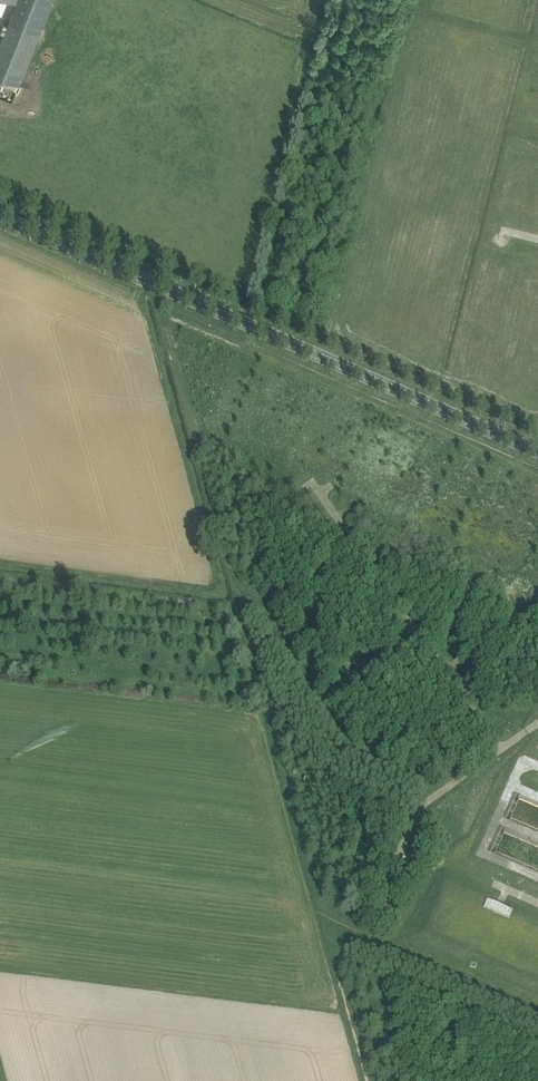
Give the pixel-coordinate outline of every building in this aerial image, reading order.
[(16,3),(0,44),(0,77),(20,85),(28,64),(33,52),(53,0),(9,0),(16,3)] [(7,84),(6,89),(16,92),(17,88),(7,84)] [(487,898),(483,906),(510,917),(513,909),(505,906),(504,905),(498,903),(497,902),(496,902),(487,898)]
